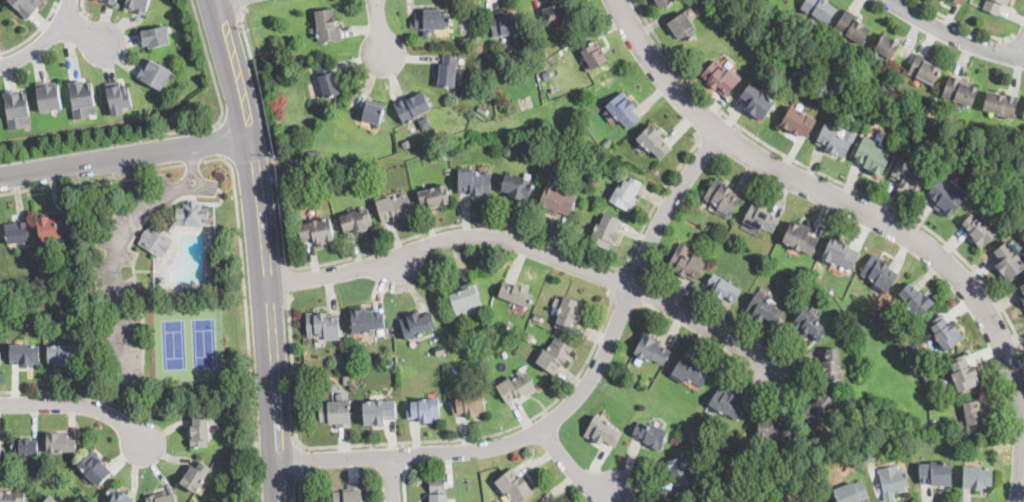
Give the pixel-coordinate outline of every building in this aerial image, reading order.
[(28,16),(9,0),(42,0),(28,16)] [(124,8),(126,0),(149,0),(145,14),(124,8)] [(655,6),(652,0),(674,0),(675,1),(660,9),(657,5),(655,6)] [(800,9),(806,0),(830,0),(829,3),(837,8),(830,20),(828,23),(818,17),(817,19),(800,9)] [(982,9),(986,0),(1009,0),(1007,5),(1006,5),(1002,3),(997,16),(982,9)] [(554,23),(546,25),(542,8),(552,6),(564,2),(569,19),(554,23)] [(335,23),(335,26),(339,25),(341,39),(318,43),(315,23),(317,23),(315,11),(332,8),(335,23)] [(450,12),(449,26),(445,25),(445,29),(435,29),(435,31),(429,31),(429,37),(423,37),(423,29),(420,29),(420,27),(415,27),(415,14),(424,14),(424,8),(445,9),(445,12),(450,12)] [(871,29),(861,44),(849,36),(848,38),(834,29),(846,9),(859,17),(857,20),(871,29)] [(507,11),(507,13),(518,12),(521,32),(509,34),(509,35),(493,37),(490,15),(490,13),(507,11)] [(695,35),(686,41),(683,37),(679,39),(668,22),(685,11),(696,28),(693,31),(695,35)] [(470,32),(461,32),(461,22),(470,22),(470,32)] [(167,24),(167,25),(168,25),(170,33),(169,33),(171,41),(150,47),(149,43),(144,44),(141,32),(143,31),(142,30),(167,24)] [(884,33),(894,40),(895,38),(901,42),(890,60),(883,55),(884,54),(880,51),(876,55),(875,54),(871,52),(884,33)] [(608,60),(587,72),(584,67),(589,65),(580,50),(596,40),(608,60)] [(544,56),(536,59),(534,52),(541,49),(544,56)] [(941,68),(934,84),(933,85),(922,79),(921,80),(908,74),(918,53),(931,59),(930,63),(941,68)] [(457,56),(457,66),(455,86),(437,85),(438,81),(435,81),(436,67),(440,67),(440,63),(443,63),(444,55),(457,56)] [(150,59),(171,69),(168,76),(169,77),(165,84),(164,84),(162,89),(140,78),(141,76),(138,74),(141,68),(144,69),(150,59)] [(715,59),(723,65),(724,63),(742,77),(726,96),(701,76),(715,59)] [(332,72),(333,76),(338,74),(342,88),(339,89),(340,93),(324,98),(315,67),(329,63),(332,72)] [(978,87),(971,105),(958,100),(957,102),(949,99),(948,100),(944,99),(945,97),(942,97),(950,74),(971,82),(970,85),(978,87)] [(82,78),(83,82),(90,81),(94,104),(95,104),(96,111),(90,112),(90,117),(75,120),(68,81),(82,78)] [(48,79),(48,82),(57,80),(61,107),(39,111),(34,82),(48,79)] [(775,101),(761,120),(745,108),(747,104),(738,97),(749,82),(775,101)] [(121,83),(122,87),(128,85),(133,103),(121,107),(123,112),(114,115),(107,87),(121,83)] [(17,88),(18,91),(19,91),(19,92),(27,91),(31,122),(24,123),(25,127),(8,130),(3,90),(17,88)] [(634,109),(640,116),(642,118),(629,128),(620,116),(618,118),(613,111),(612,113),(605,105),(624,90),(636,105),(633,107),(634,109)] [(423,91),(431,109),(418,115),(419,117),(403,125),(393,102),(409,95),(410,97),(423,91)] [(988,91),(1001,94),(1002,92),(1019,96),(1013,119),(995,115),(996,113),(983,109),(988,91)] [(510,104),(505,109),(498,102),(503,97),(510,104)] [(384,106),(379,128),(379,129),(373,128),(374,122),(369,121),(368,122),(362,121),(363,115),(366,102),(384,106)] [(486,108),(484,114),(477,111),(479,105),(486,108)] [(816,119),(807,137),(798,132),(798,134),(781,124),(791,105),(816,119)] [(432,125),(423,129),(418,120),(427,115),(432,125)] [(838,134),(843,136),(847,128),(856,132),(844,159),(825,150),(826,148),(816,143),(826,122),(841,129),(838,134)] [(671,148),(661,159),(652,150),(650,152),(636,138),(650,123),(664,136),(661,139),(671,148)] [(299,147),(288,150),(284,138),(296,135),(299,147)] [(893,149),(881,175),(869,170),(870,168),(853,160),(864,136),(893,149)] [(411,145),(405,147),(402,141),(409,138),(411,145)] [(612,142),(606,147),(602,142),(608,138),(612,142)] [(322,163),(309,164),(307,152),(321,150),(322,163)] [(927,178),(919,194),(910,189),(912,185),(910,184),(908,188),(900,184),(901,183),(890,177),(902,156),(916,163),(912,169),(927,177),(927,178)] [(968,193),(950,218),(934,206),(937,202),(927,195),(947,167),(958,175),(953,182),(968,193)] [(492,174),(491,195),(471,195),(471,193),(458,193),(459,170),(474,171),(474,173),(492,174)] [(532,180),(527,202),(514,199),(515,196),(508,195),(509,192),(502,190),(506,174),(532,180)] [(632,177),(642,182),(633,197),(636,198),(629,211),(609,200),(618,184),(621,185),(624,179),(629,181),(632,177)] [(729,218),(728,219),(715,210),(718,206),(703,197),(716,177),(725,183),(724,184),(734,191),(733,192),(742,198),(729,218)] [(576,197),(569,215),(558,211),(557,214),(545,209),(545,208),(538,206),(546,183),(563,189),(562,191),(576,197)] [(447,190),(450,205),(429,209),(428,204),(421,206),(418,192),(436,188),(436,186),(446,184),(447,190)] [(407,193),(413,213),(394,220),(393,218),(383,222),(376,201),(390,196),(391,198),(407,193)] [(196,202),(196,204),(201,204),(201,208),(209,208),(209,218),(201,218),(201,225),(183,225),(183,218),(176,218),(176,208),(183,208),(183,205),(188,205),(188,201),(196,201),(196,202)] [(780,219),(773,232),(762,226),(760,230),(743,222),(753,201),(769,209),(768,213),(780,219)] [(368,209),(373,228),(362,231),(362,229),(345,234),(341,219),(339,215),(356,210),(357,211),(367,208),(368,209)] [(973,213),(981,221),(982,220),(996,233),(981,249),(970,238),(972,235),(962,225),(973,213)] [(607,214),(620,219),(615,231),(618,232),(610,251),(589,241),(597,223),(600,224),(603,215),(606,217),(607,214)] [(48,215),(48,218),(54,217),(54,218),(61,217),(64,236),(43,239),(44,243),(40,243),(36,217),(48,215)] [(334,239),(326,241),(314,244),(313,240),(301,243),(297,224),(330,217),(334,239)] [(27,241),(7,244),(4,224),(18,222),(25,221),(27,241)] [(817,241),(812,252),(811,254),(801,249),(800,252),(792,248),(792,246),(782,241),(791,222),(810,231),(807,236),(817,241)] [(171,237),(158,257),(139,244),(146,233),(151,225),(171,237)] [(860,252),(852,269),(852,271),(838,264),(837,266),(821,259),(822,257),(832,237),(851,246),(850,247),(860,252)] [(1006,241),(1023,264),(1023,268),(1008,281),(995,265),(999,262),(991,253),(1006,241)] [(676,250),(691,258),(693,253),(706,260),(696,280),(677,270),(676,274),(667,269),(676,250)] [(898,272),(885,294),(872,287),(875,281),(868,277),(867,279),(861,275),(862,274),(861,273),(872,253),(894,266),(892,269),(898,272)] [(741,289),(734,301),(724,295),(722,297),(713,292),(713,291),(706,286),(714,273),(741,289)] [(206,280),(206,284),(211,284),(205,293),(200,293),(200,288),(201,288),(206,280)] [(484,309),(464,315),(463,311),(456,314),(450,296),(463,291),(461,286),(474,281),(484,309)] [(918,291),(919,292),(920,291),(923,293),(924,292),(934,302),(919,318),(917,317),(916,318),(914,316),(908,323),(897,312),(907,301),(898,293),(909,282),(918,291)] [(1015,287),(1023,282),(1023,303),(1015,287)] [(183,293),(159,294),(159,284),(164,283),(164,288),(183,289),(183,293)] [(513,287),(514,287),(515,284),(528,289),(527,292),(533,295),(528,308),(498,296),(503,283),(513,287)] [(200,295),(183,295),(183,293),(183,289),(183,288),(200,287),(200,288),(200,293),(200,295)] [(779,317),(773,326),(764,320),(763,322),(745,311),(755,294),(756,293),(773,304),(772,305),(782,312),(779,317)] [(567,296),(586,304),(579,320),(576,319),(570,333),(554,327),(553,326),(560,309),(553,306),(556,297),(563,300),(565,295),(567,296)] [(827,330),(818,341),(808,333),(806,336),(792,324),(805,307),(820,319),(819,322),(828,329),(827,330)] [(843,315),(838,319),(833,311),(838,308),(843,315)] [(361,309),(362,310),(366,310),(366,311),(372,310),(373,315),(383,314),(385,334),(377,335),(376,329),(371,330),(371,333),(353,334),(351,310),(361,309)] [(327,312),(327,315),(338,314),(340,338),(324,339),(324,335),(307,336),(306,313),(327,312)] [(431,312),(436,326),(424,330),(425,333),(406,340),(399,320),(418,313),(419,316),(431,312)] [(542,315),(540,321),(532,318),(535,312),(542,315)] [(949,323),(950,326),(956,322),(965,337),(944,350),(928,322),(942,313),(949,323)] [(671,351),(663,365),(652,359),(651,362),(643,358),(639,366),(634,362),(638,355),(634,353),(645,331),(662,340),(659,345),(671,351)] [(556,335),(573,348),(554,374),(534,359),(545,344),(548,346),(556,335)] [(28,344),(28,346),(39,345),(39,363),(33,363),(33,366),(26,366),(26,365),(18,365),(18,364),(11,364),(10,344),(28,344)] [(68,361),(68,366),(53,366),(53,364),(48,364),(48,346),(59,346),(59,344),(76,344),(77,361),(68,361)] [(445,352),(437,355),(435,347),(443,344),(445,352)] [(842,380),(824,381),(822,361),(825,361),(824,349),(839,347),(842,380)] [(970,365),(971,366),(975,365),(979,377),(978,377),(980,383),(957,392),(952,379),(954,378),(952,373),(953,372),(949,361),(966,354),(970,365)] [(710,372),(701,387),(686,378),(683,384),(670,377),(682,356),(710,372)] [(345,367),(336,367),(336,359),(345,359),(345,367)] [(525,372),(536,389),(526,396),(524,393),(508,404),(496,386),(509,377),(511,380),(525,372)] [(332,392),(330,392),(330,384),(338,384),(338,392),(332,392)] [(745,406),(737,420),(726,413),(725,415),(709,405),(722,384),(731,389),(729,392),(737,396),(735,400),(745,406)] [(835,400),(826,410),(829,413),(816,428),(800,414),(810,403),(811,404),(814,400),(815,401),(824,391),(835,400)] [(484,392),(486,414),(467,417),(466,414),(453,415),(451,399),(463,398),(463,394),(484,392)] [(439,398),(440,419),(419,421),(419,418),(407,419),(406,402),(419,401),(419,399),(439,398)] [(348,400),(349,421),(350,421),(351,426),(335,427),(335,423),(328,423),(328,421),(319,422),(318,402),(348,400)] [(373,424),(364,425),(363,402),(395,400),(396,419),(385,419),(385,424),(373,424)] [(977,401),(979,411),(982,411),(986,431),(969,434),(968,427),(963,403),(977,400),(977,401)] [(622,432),(614,447),(603,441),(601,445),(583,436),(595,415),(612,424),(611,426),(622,432)] [(207,446),(190,448),(189,433),(191,432),(191,425),(193,425),(192,418),(208,417),(209,440),(206,440),(207,446)] [(776,441),(759,442),(758,418),(790,417),(791,438),(776,438),(776,441)] [(638,421),(648,425),(649,422),(669,430),(660,451),(650,447),(650,446),(646,444),(647,442),(632,435),(638,421)] [(75,437),(75,451),(58,451),(58,452),(46,452),(46,433),(68,433),(68,436),(75,436),(75,437)] [(31,438),(31,439),(37,439),(37,455),(29,455),(29,456),(15,456),(15,451),(12,451),(12,438),(31,438)] [(100,484),(98,485),(85,474),(86,473),(78,466),(91,451),(106,464),(105,465),(111,470),(100,484)] [(693,478),(695,486),(677,492),(673,481),(671,482),(666,468),(669,467),(667,460),(688,453),(694,471),(691,472),(693,478)] [(198,460),(210,468),(200,483),(201,484),(195,493),(179,482),(185,474),(186,474),(192,464),(194,465),(198,460)] [(921,486),(919,486),(918,463),(950,462),(951,485),(921,486)] [(897,465),(898,470),(904,469),(908,485),(905,486),(905,490),(893,492),(894,500),(885,501),(878,468),(897,465)] [(534,493),(522,501),(513,501),(506,493),(503,496),(493,482),(513,466),(534,493)] [(993,468),(992,485),(987,485),(987,488),(982,488),(982,491),(969,490),(969,488),(963,488),(964,466),(982,466),(982,468),(993,468)] [(444,478),(446,501),(426,501),(431,501),(429,479),(444,478)] [(867,496),(853,501),(838,501),(833,489),(853,481),(854,482),(861,480),(867,496)] [(361,483),(361,501),(333,501),(333,491),(347,491),(347,483),(361,483)] [(134,498),(133,501),(111,501),(112,499),(107,497),(111,487),(128,494),(127,495),(134,498)] [(25,493),(24,501),(0,501),(0,490),(6,490),(6,491),(25,493)] [(174,492),(177,501),(147,501),(146,497),(155,494),(156,497),(174,492)] [(50,493),(42,501),(59,501),(50,493)]
